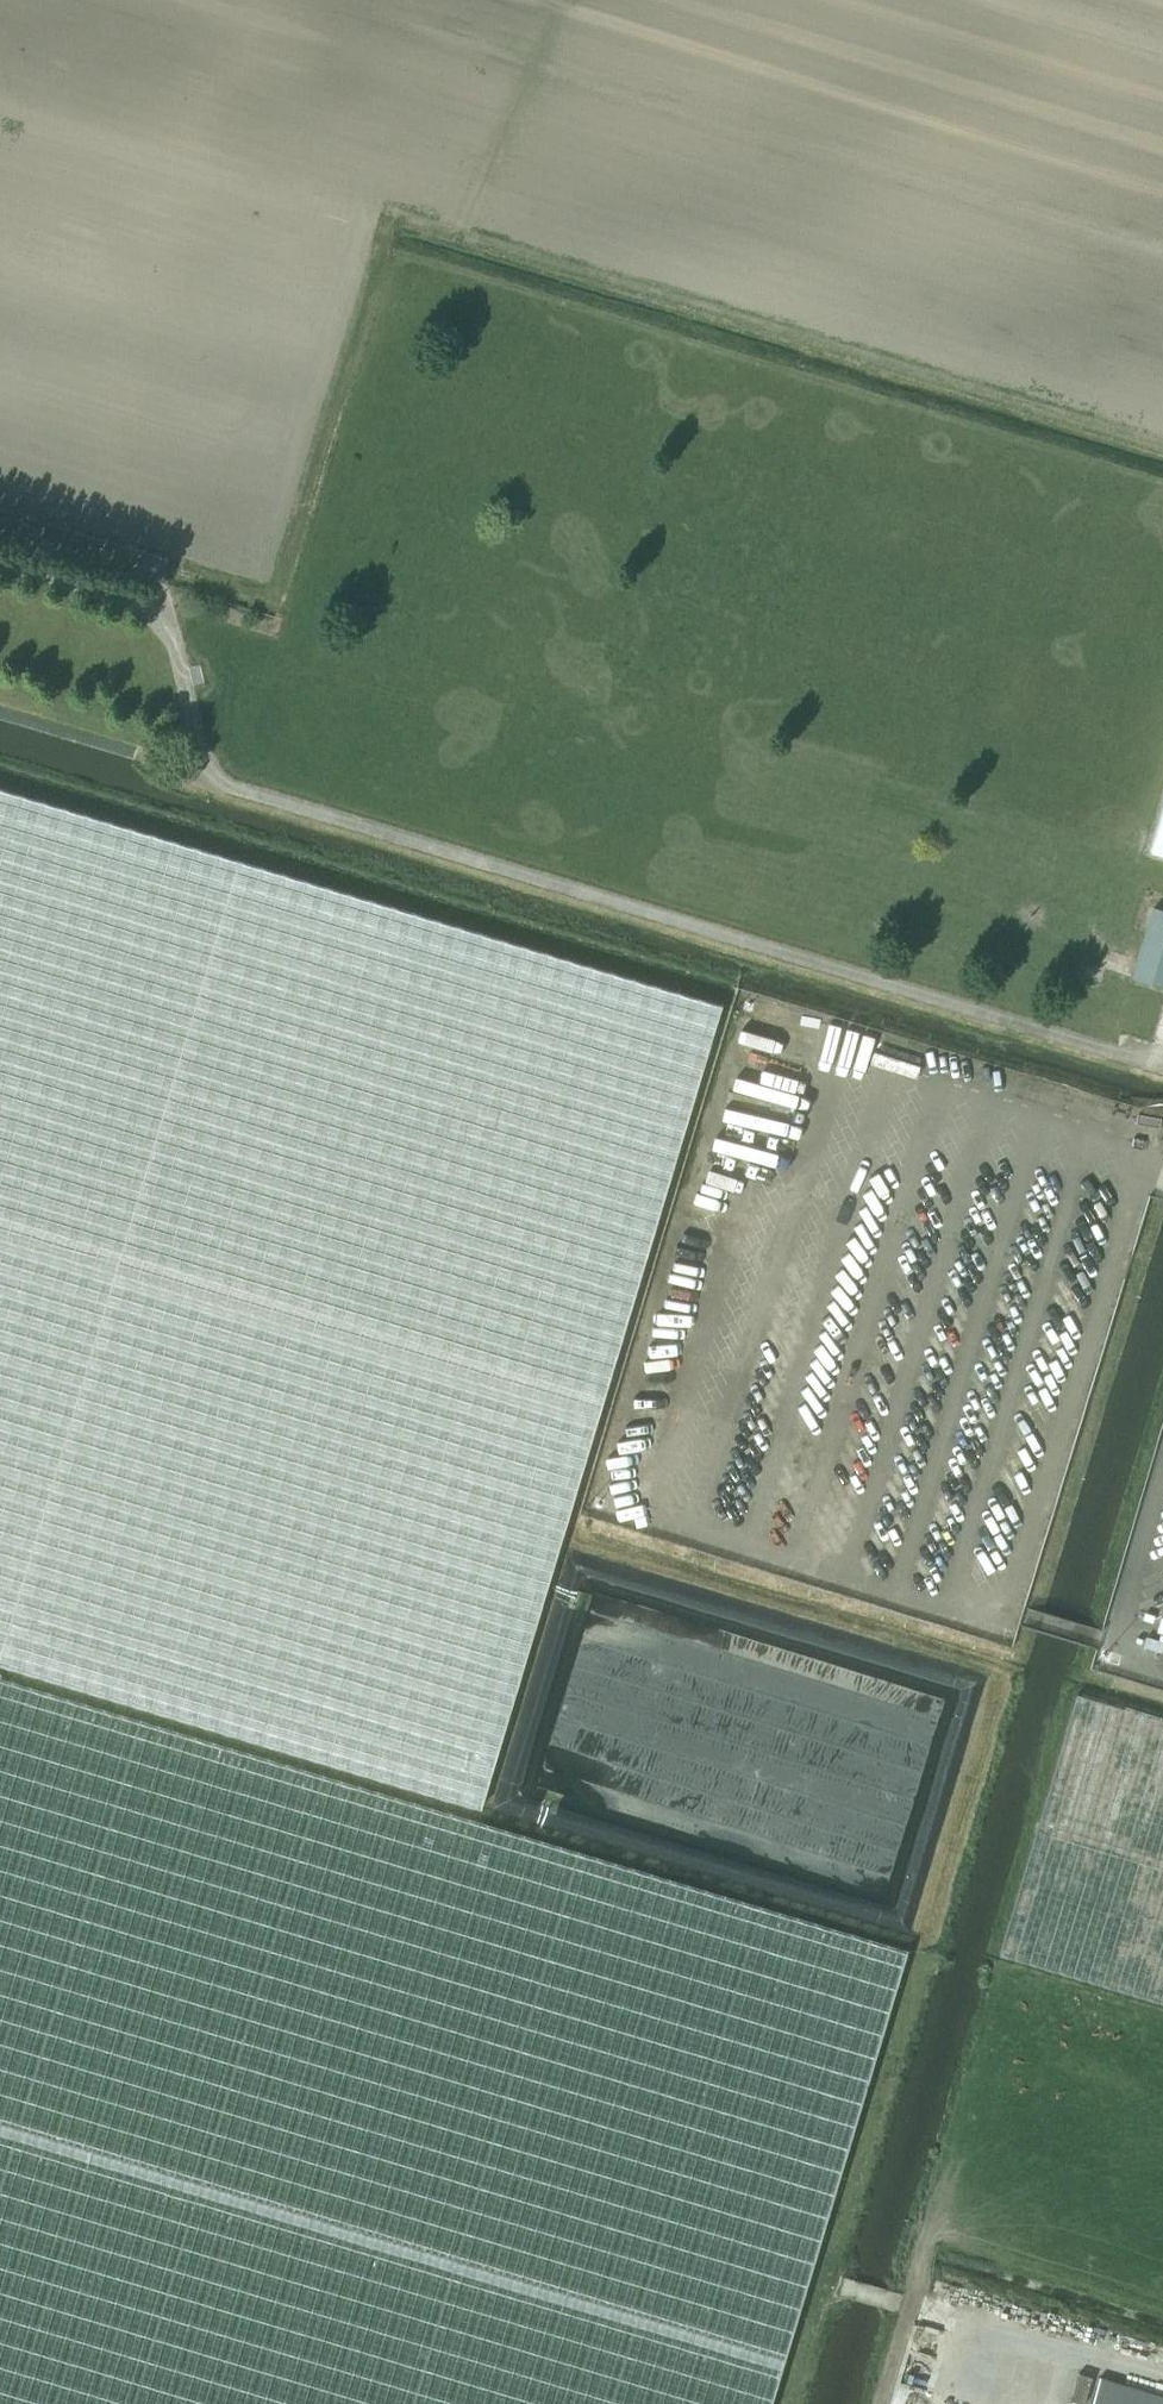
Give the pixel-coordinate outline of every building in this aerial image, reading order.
[(481,1807),(722,1004),(0,788),(0,1662),(481,1807)] [(1150,851),(1162,855),(1162,808),(1150,851)] [(1152,906),(1132,975),(1162,984),(1162,909),(1152,906)] [(882,2037),(908,1949),(0,1677),(0,2403),(771,2403),(882,2037)] [(1077,1694),(999,1954),(1162,2003),(1162,1720),(1077,1694)] [(1100,2376),(1092,2403),(1162,2403),(1162,2395),(1100,2376)]
